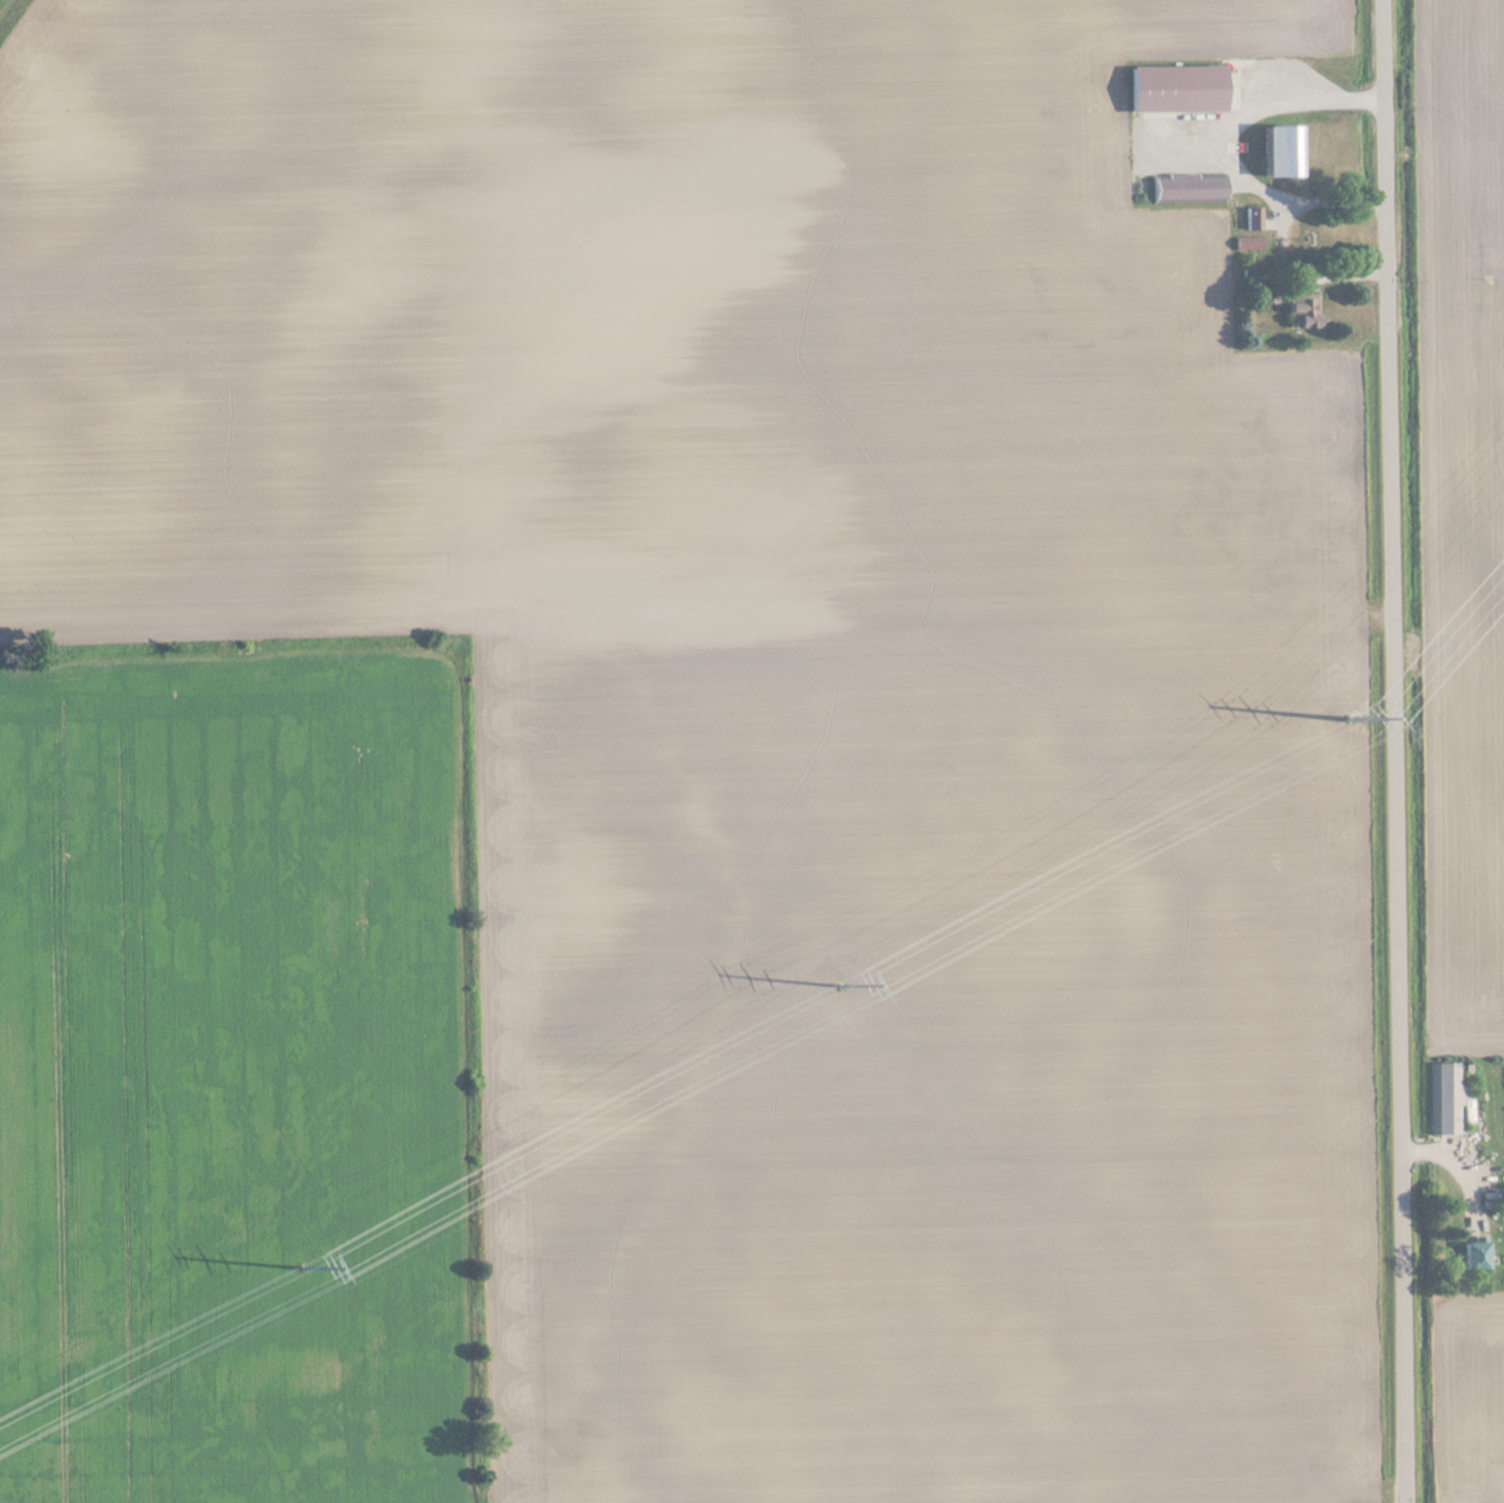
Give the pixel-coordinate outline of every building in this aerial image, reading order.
[(1131,66),(1131,112),(1226,112),(1225,66),(1131,66)] [(1300,178),(1300,126),(1266,126),(1266,178),(1300,178)] [(1153,176),(1153,204),(1226,203),(1225,175),(1153,176)] [(1246,208),(1246,230),(1260,230),(1260,208),(1246,208)] [(1257,250),(1257,238),(1235,238),(1235,250),(1257,250)] [(1289,265),(1289,328),(1318,328),(1318,293),(1307,293),(1307,265),(1289,265)] [(1430,1136),(1460,1135),(1459,1063),(1429,1064),(1430,1136)] [(1487,1243),(1463,1243),(1463,1273),(1487,1273),(1487,1243)]
